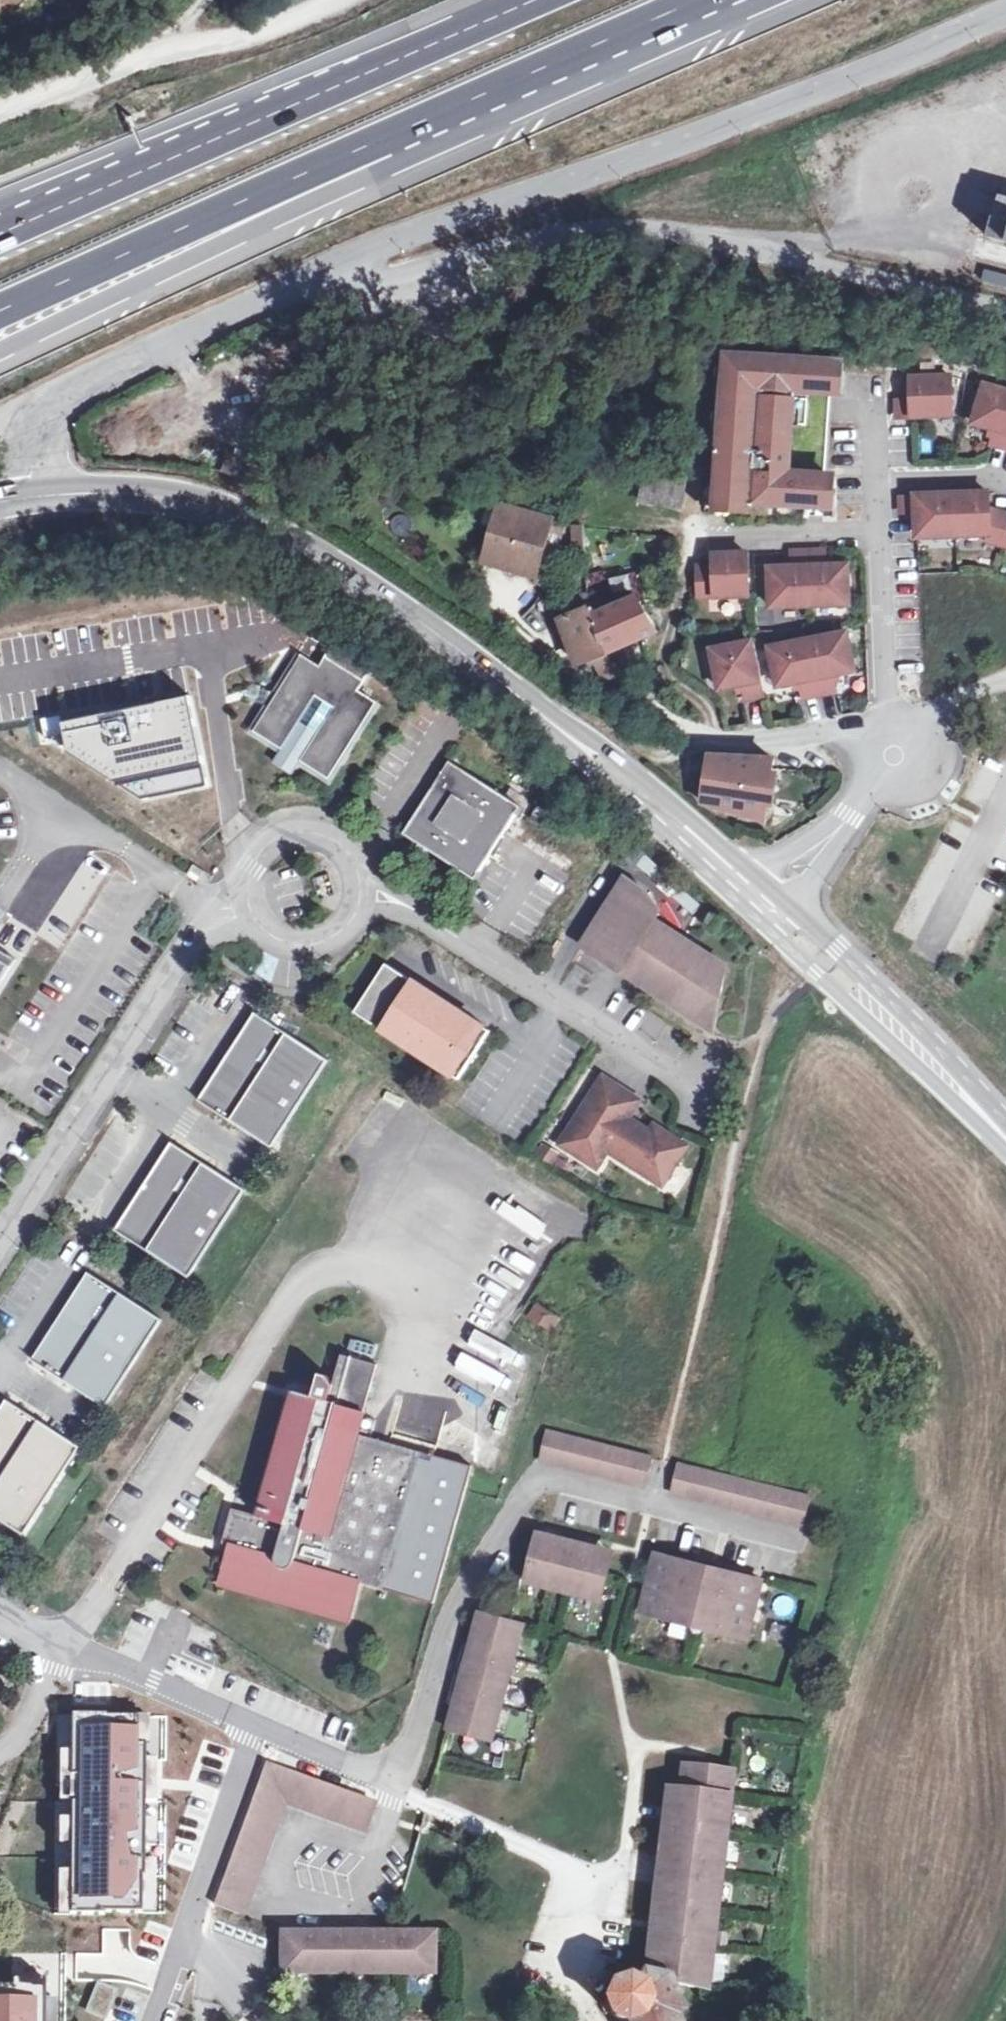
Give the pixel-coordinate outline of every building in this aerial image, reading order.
[(988,239),(1005,243),(1005,198),(1000,197),(988,239)] [(984,283),(1005,288),(1005,275),(987,270),(984,283)] [(725,362),(718,499),(820,505),(833,361),(813,360),(725,362)] [(895,401),(896,416),(950,413),(948,375),(910,377),(911,400),(895,401)] [(985,382),(974,418),(997,425),(991,444),(1005,449),(1005,389),(985,382)] [(645,461),(639,500),(680,506),(686,467),(645,461)] [(899,494),(898,511),(913,511),(914,533),(954,533),(953,535),(987,534),(988,540),(1005,545),(1005,514),(986,509),(987,490),(899,494)] [(490,532),(484,554),(549,572),(563,524),(498,505),(490,532)] [(570,527),(574,563),(584,562),(580,525),(570,527)] [(484,554),(490,532),(475,528),(469,550),(484,554)] [(767,567),(768,605),(847,603),(846,563),(823,564),(822,550),(789,551),(790,567),(767,567)] [(697,566),(698,597),(746,595),(745,553),(712,554),(712,565),(697,566)] [(624,610),(622,603),(599,612),(591,591),(586,594),(582,595),(552,607),(574,665),(609,653),(606,647),(638,635),(640,640),(658,633),(639,603),(624,610)] [(845,633),(769,646),(775,685),(797,681),(799,697),(833,691),(830,675),(852,671),(845,633)] [(749,641),(710,649),(716,678),(738,673),(741,690),(758,687),(749,641)] [(269,706),(253,732),(281,750),(300,762),(329,780),(378,703),(359,691),(365,681),(326,657),(320,667),(301,655),(277,693),(267,692),(265,705),(269,706)] [(189,694),(57,722),(63,750),(117,785),(142,801),(208,787),(205,767),(189,694)] [(281,750),(274,763),(293,775),(300,762),(281,750)] [(709,757),(698,808),(766,823),(774,760),(709,757)] [(450,770),(431,797),(434,799),(422,815),(419,813),(399,840),(470,891),(476,883),(473,881),(487,862),(483,860),(495,843),(498,846),(512,827),(515,829),(521,821),(450,770)] [(434,799),(431,797),(419,813),(422,815),(434,799)] [(192,865),(186,875),(196,881),(202,871),(192,865)] [(618,898),(571,962),(609,989),(610,988),(630,1003),(629,1004),(692,1049),(702,1035),(712,1015),(717,993),(645,940),(652,930),(642,915),(638,912),(618,898)] [(705,924),(715,929),(720,919),(712,914),(705,924)] [(16,961),(0,950),(0,986),(16,961)] [(385,965),(354,1013),(459,1080),(490,1031),(385,965)] [(630,1003),(610,988),(609,989),(629,1004),(630,1003)] [(315,1057),(240,1009),(184,1097),(258,1144),(315,1057)] [(602,1077),(559,1145),(596,1168),(607,1151),(662,1186),(687,1147),(664,1132),(660,1139),(650,1132),(628,1118),(639,1100),(602,1077)] [(654,1126),(650,1132),(660,1139),(664,1132),(654,1126)] [(231,1186),(157,1138),(100,1227),(174,1274),(231,1186)] [(73,1269),(17,1357),(91,1404),(148,1316),(73,1269)] [(537,1306),(530,1317),(550,1330),(557,1319),(537,1306)] [(423,1453),(420,1464),(357,1447),(360,1435),(379,1364),(343,1355),(330,1401),(296,1392),(262,1516),(234,1508),(224,1545),(238,1549),(245,1551),(235,1590),(247,1594),(249,1587),(325,1608),(324,1615),(344,1622),(355,1582),(363,1584),(386,1590),(433,1604),(471,1466),(423,1453)] [(9,1532),(66,1444),(0,1402),(0,1526),(9,1532)] [(652,1459),(546,1432),(538,1460),(645,1487),(652,1459)] [(423,1453),(360,1435),(357,1447),(420,1464),(423,1453)] [(810,1498),(677,1465),(670,1493),(803,1526),(810,1498)] [(537,1534),(535,1540),(558,1546),(560,1539),(537,1534)] [(558,1546),(535,1540),(525,1582),(550,1588),(552,1579),(587,1588),(586,1591),(588,1598),(600,1601),(611,1559),(598,1556),(600,1549),(560,1539),(558,1546)] [(245,1551),(238,1549),(228,1588),(235,1590),(245,1551)] [(612,1552),(600,1549),(598,1556),(611,1559),(612,1552)] [(655,1555),(641,1611),(670,1618),(672,1614),(718,1625),(717,1630),(746,1637),(760,1581),(704,1567),(655,1555)] [(352,1624),(363,1584),(355,1582),(344,1622),(352,1624)] [(247,1594),(324,1615),(325,1608),(249,1587),(247,1594)] [(482,1633),(486,1615),(479,1614),(475,1632),(482,1633)] [(672,1614),(670,1618),(717,1630),(718,1625),(672,1614)] [(456,1706),(450,1730),(484,1737),(485,1735),(489,1736),(494,1733),(494,1730),(497,1730),(515,1659),(511,1658),(519,1624),(486,1615),(482,1633),(475,1632),(470,1649),(475,1651),(472,1661),(467,1660),(462,1684),(466,1685),(460,1708),(456,1706)] [(523,1625),(519,1624),(511,1658),(515,1659),(523,1625)] [(466,1685),(462,1684),(456,1706),(460,1708),(466,1685)] [(138,1876),(137,1743),(129,1743),(129,1715),(62,1714),(64,1916),(98,1915),(98,1913),(125,1913),(136,1913),(136,1876),(138,1876)] [(369,1826),(377,1805),(268,1764),(215,1905),(242,1915),(285,1802),(342,1823),(344,1818),(369,1826)] [(639,1982),(662,1982),(708,1990),(733,1773),(684,1767),(680,1798),(661,1951),(648,1949),(643,1974),(639,1982)] [(680,1798),(668,1797),(648,1949),(661,1951),(680,1798)] [(344,1818),(342,1823),(367,1831),(369,1826),(344,1818)] [(98,1915),(98,1931),(125,1931),(125,1913),(98,1913),(98,1915)] [(435,1933),(282,1932),(281,1974),(435,1975),(435,1933)] [(40,1981),(71,1981),(71,1955),(7,1955),(7,1981),(40,1981)] [(639,1982),(634,1980),(630,1979),(625,1979),(622,1980),(618,1982),(614,1984),(611,1988),(608,1992),(607,1996),(606,2002),(607,2009),(609,2013),(612,2017),(615,2019),(618,2020),(637,2020),(643,2018),(648,2011),(650,2002),(648,1992),(644,1986),(639,1982)] [(40,1981),(7,1981),(0,1981),(0,2020),(41,2020),(40,1981)] [(662,1982),(639,1982),(644,1986),(648,1992),(650,2002),(648,2011),(643,2018),(637,2020),(672,2020),(668,2013),(676,2010),(662,1982)] [(112,1991),(93,1984),(82,2012),(101,2019),(112,1991)]
